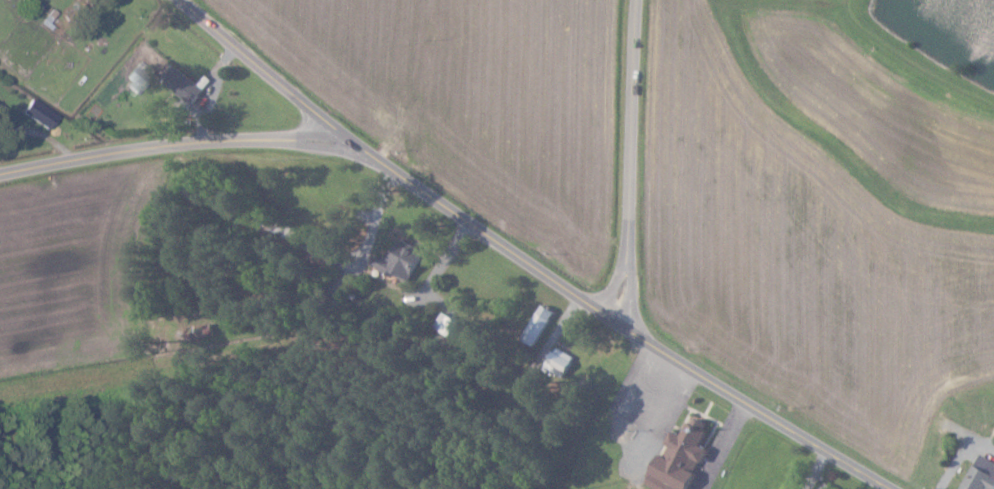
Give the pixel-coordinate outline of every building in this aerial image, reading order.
[(132,81),(128,86),(136,94),(154,72),(141,61),(127,77),(132,81)] [(23,115),(52,128),(59,111),(30,99),(23,115)] [(429,252),(404,238),(392,260),(380,253),(374,262),(411,283),(429,252)] [(537,345),(558,310),(545,303),(524,337),(537,345)] [(436,328),(470,343),(477,327),(443,312),(436,328)] [(547,366),(566,376),(577,356),(558,346),(547,366)] [(658,488),(693,488),(702,473),(699,472),(712,449),(703,444),(714,425),(697,415),(686,435),(676,430),(669,442),(671,443),(649,484),(658,488)] [(987,487),(991,488),(993,488),(993,472),(973,464),(963,488),(986,488),(987,487)] [(824,480),(820,488),(840,488),(841,487),(824,480)]
